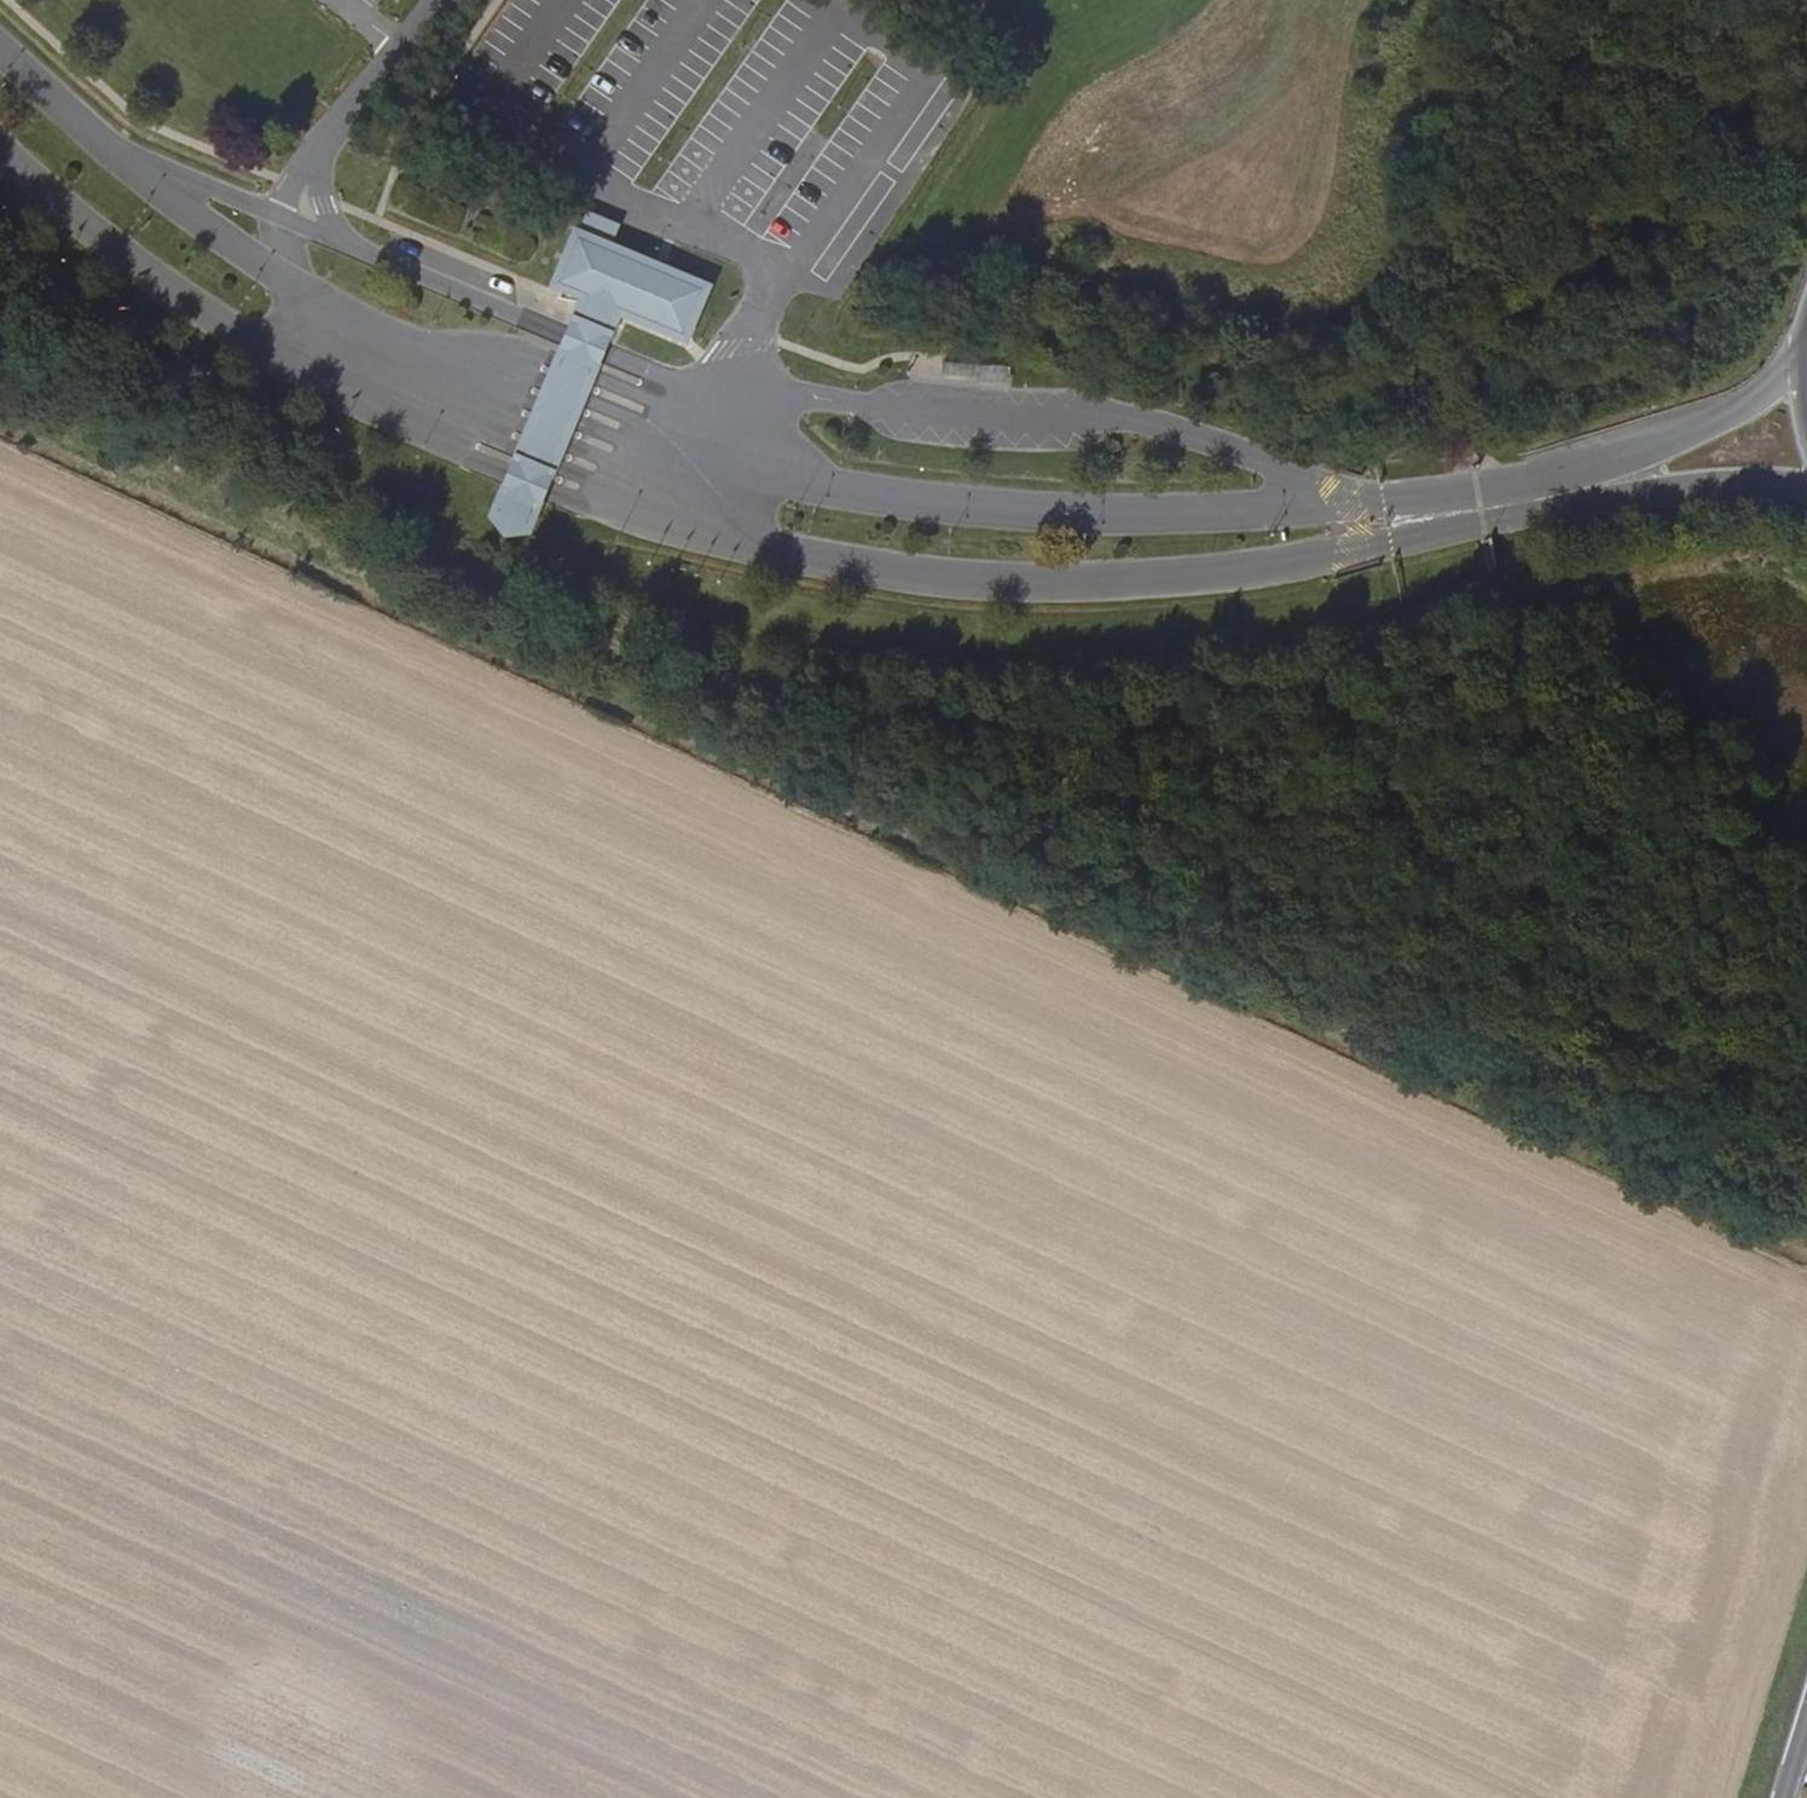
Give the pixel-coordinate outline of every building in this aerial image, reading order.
[(682,323),(729,344),(750,293),(704,274),(624,241),(602,288),(606,291),(604,298),(602,304),(624,313),(630,308),(636,303),(664,315),(682,323)] [(662,320),(664,315),(636,303),(630,308),(624,313),(548,504),(580,519),(662,320)] [(575,534),(580,519),(548,504),(542,519),(575,534)]
